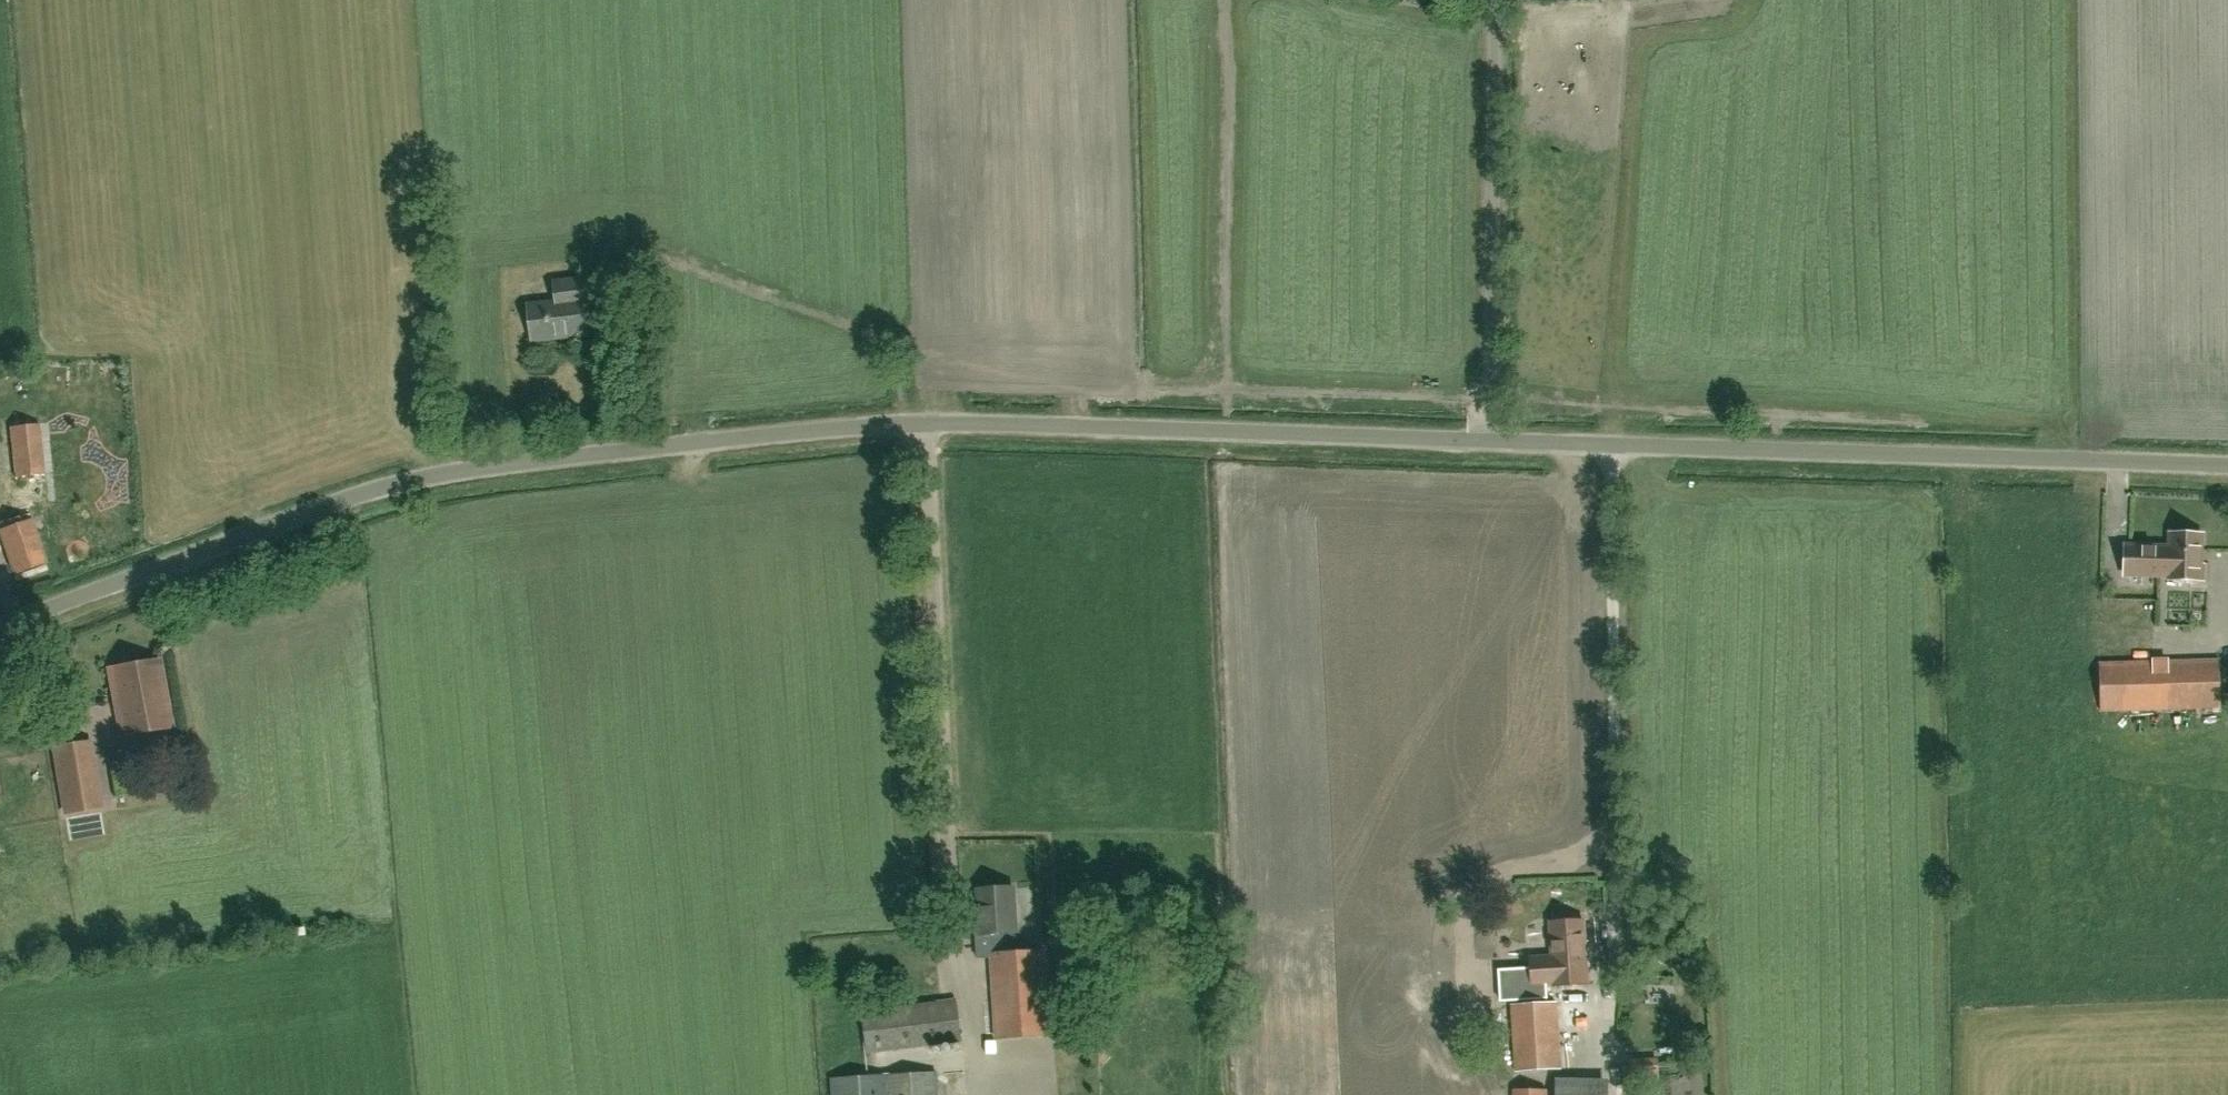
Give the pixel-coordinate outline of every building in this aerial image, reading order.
[(583,307),(606,304),(602,276),(567,281),(569,300),(529,305),(534,340),(587,334),(583,307)] [(19,511),(48,508),(39,424),(11,427),(19,511)] [(72,440),(72,429),(52,429),(52,441),(72,440)] [(46,562),(31,520),(0,531),(15,573),(46,562)] [(2125,574),(2156,575),(2169,576),(2169,579),(2192,579),(2193,563),(2201,564),(2202,534),(2171,533),(2170,547),(2126,545),(2125,574)] [(122,736),(172,726),(159,658),(109,668),(122,736)] [(2102,711),(2222,707),(2221,660),(2100,663),(2102,711)] [(102,807),(90,742),(55,748),(67,814),(102,807)] [(997,1039),(1053,1035),(1047,951),(1016,951),(1015,932),(1018,932),(1015,887),(979,890),(982,934),(995,933),(996,952),(991,953),(997,1039)] [(1588,983),(1587,961),(1584,920),(1551,922),(1553,956),(1532,958),(1533,984),(1554,983),(1554,985),(1588,983)] [(962,1041),(956,999),(863,1011),(868,1053),(962,1041)] [(1516,1071),(1561,1068),(1557,1002),(1512,1005),(1516,1071)] [(937,1073),(832,1079),(833,1094),(938,1094),(937,1073)] [(1609,1079),(1555,1078),(1555,1094),(1609,1094),(1609,1079)]
